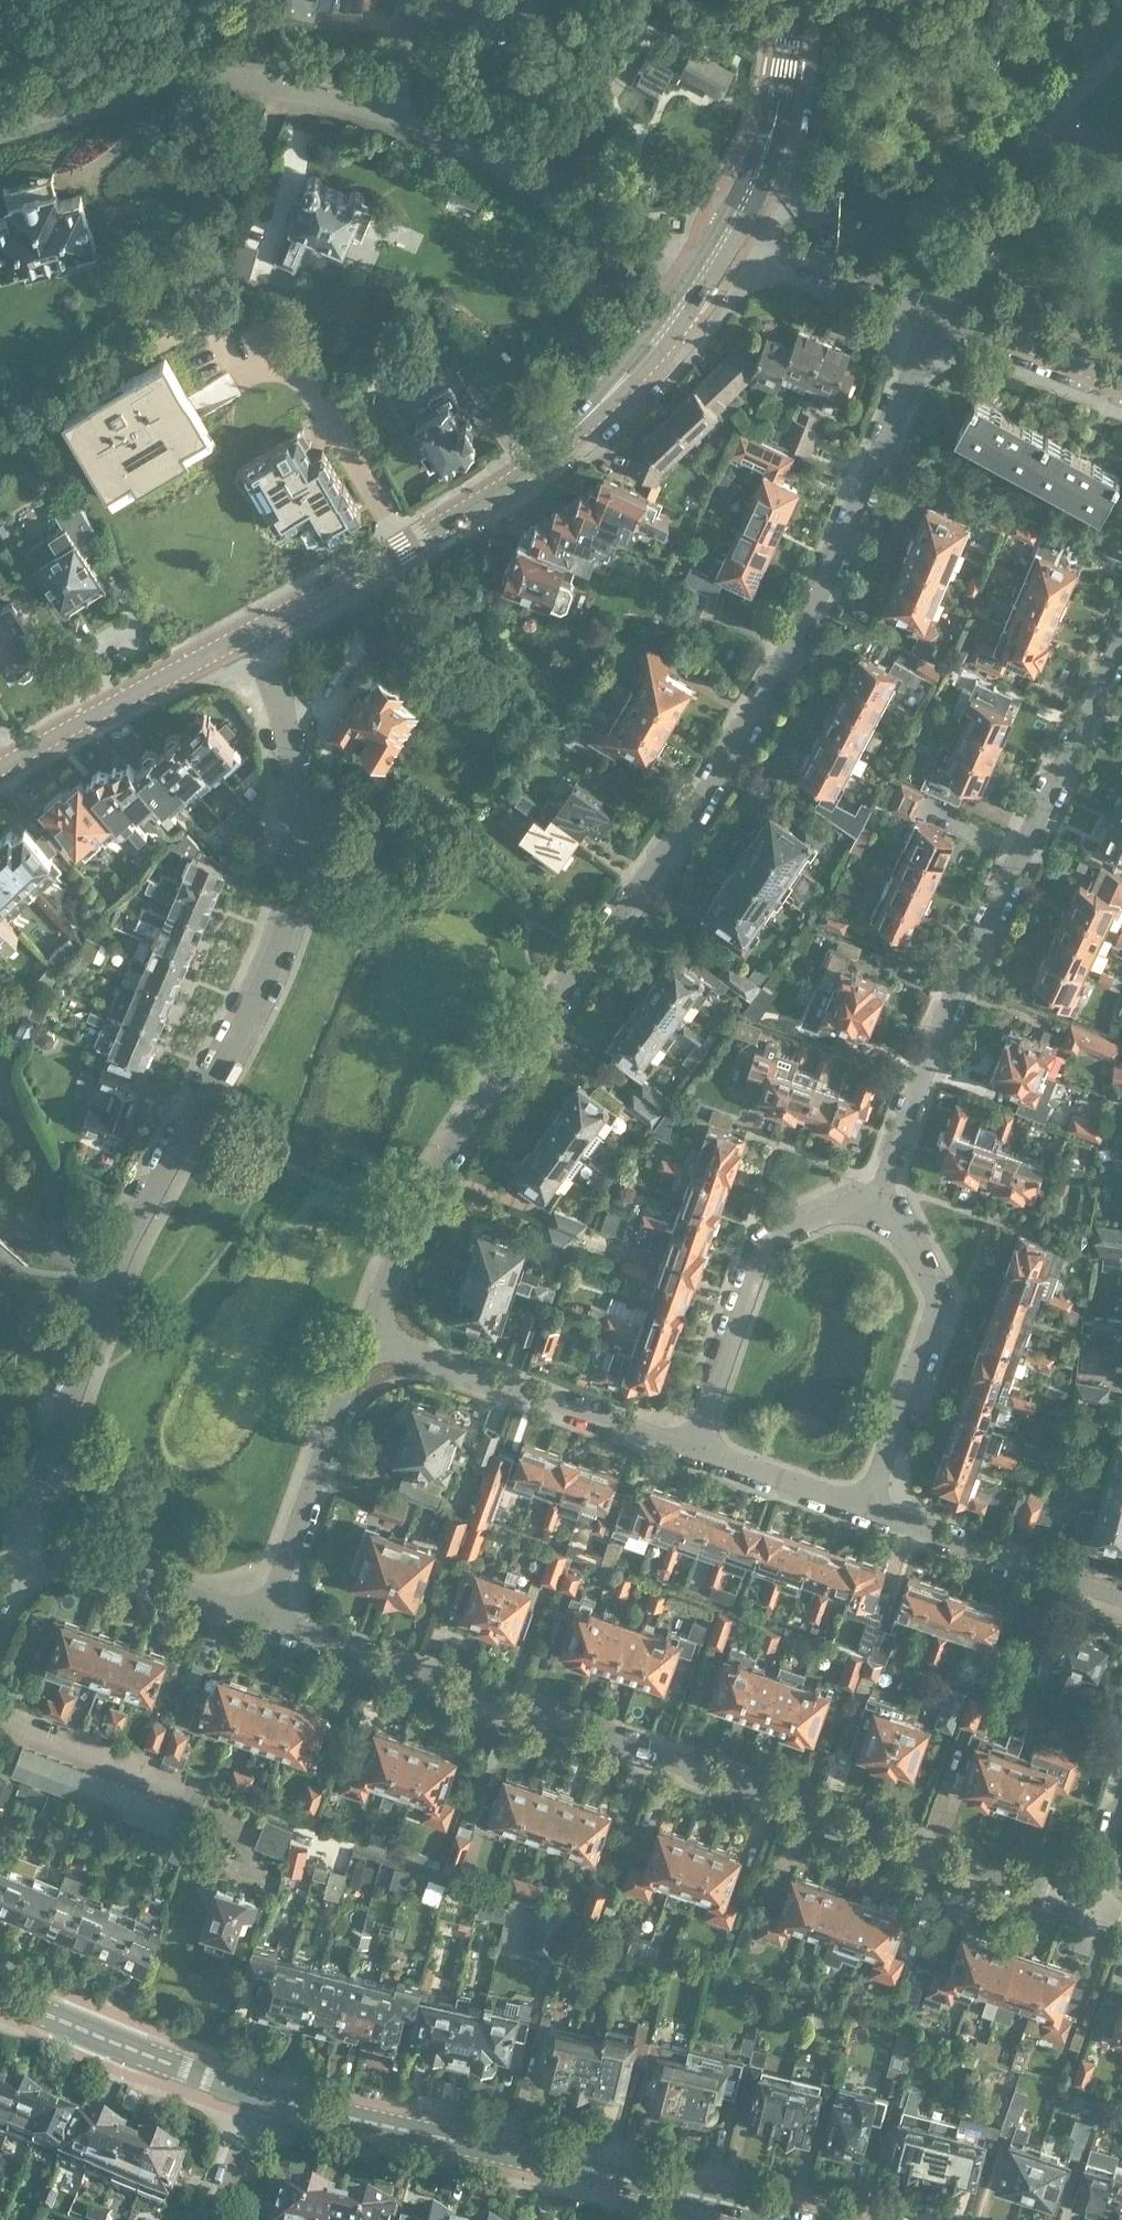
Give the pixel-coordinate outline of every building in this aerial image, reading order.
[(286,1),(285,1),(284,6),(317,15),(321,0),(286,0),(286,1)] [(644,69),(639,79),(659,90),(661,86),(664,88),(671,74),(705,92),(709,84),(720,90),(732,69),(695,49),(684,70),(663,59),(665,55),(651,48),(641,67),(644,69)] [(971,166),(966,179),(983,185),(988,171),(971,166)] [(13,213),(0,216),(0,271),(6,269),(6,271),(24,266),(27,278),(52,271),(49,259),(74,252),(75,259),(75,260),(77,261),(80,262),(97,257),(99,255),(82,193),(60,199),(54,175),(6,189),(10,202),(13,213)] [(276,261),(297,270),(311,235),(343,248),(351,231),(363,236),(376,208),(363,202),(365,199),(362,193),(356,190),(349,192),(349,194),(321,183),(321,180),(319,176),(315,175),(311,175),(307,179),(305,183),(306,186),(308,189),(298,212),(294,210),(288,223),(292,225),(276,261)] [(796,331),(790,347),(780,380),(805,389),(806,385),(823,341),(796,331)] [(725,399),(734,408),(745,398),(736,389),(753,373),(778,384),(780,380),(790,347),(766,337),(760,354),(741,346),(716,370),(735,389),(725,399)] [(823,341),(806,385),(817,389),(820,383),(835,388),(834,390),(847,396),(855,376),(842,372),(850,352),(823,341)] [(68,421),(43,436),(59,460),(81,446),(109,490),(132,475),(138,485),(152,476),(148,469),(169,456),(173,464),(190,454),(184,444),(207,430),(165,359),(66,418),(68,421)] [(472,359),(457,368),(473,395),(490,385),(482,371),(480,372),(472,359)] [(735,389),(716,370),(668,417),(691,440),(718,414),(723,419),(734,408),(725,399),(735,389)] [(435,410),(416,421),(431,447),(423,452),(431,466),(440,461),(442,465),(460,454),(461,455),(476,447),(468,432),(475,428),(467,415),(466,416),(459,406),(460,405),(449,386),(429,398),(432,404),(435,410)] [(956,433),(1028,473),(1048,437),(975,398),(956,433)] [(789,429),(815,439),(820,427),(815,425),(819,415),(797,407),(789,429)] [(691,440),(668,417),(641,442),(644,446),(631,474),(655,484),(664,466),(691,440)] [(815,439),(789,429),(778,424),(773,437),(810,452),(815,439)] [(753,500),(787,516),(795,500),(792,498),(798,487),(781,479),(792,457),(750,438),(750,436),(741,432),(731,452),(743,458),(745,453),(770,465),(753,500)] [(274,447),(243,465),(253,482),(260,478),(273,500),(266,504),(281,529),(309,512),(323,536),(330,532),(334,533),(340,529),(341,525),(361,514),(343,484),(342,485),(322,450),(312,456),(298,433),(290,438),(289,437),(274,446),(274,447)] [(1048,437),(1028,473),(1100,512),(1119,476),(1048,437)] [(591,489),(588,496),(656,523),(660,512),(663,505),(603,479),(603,481),(598,483),(595,490),(591,489)] [(656,523),(588,496),(582,493),(581,496),(576,498),(573,505),(569,504),(567,510),(631,535),(635,536),(636,533),(646,537),(654,535),(660,524),(666,526),(670,516),(660,512),(656,523)] [(47,557),(38,562),(63,601),(69,611),(108,588),(101,577),(73,534),(83,528),(92,522),(77,500),(55,514),(64,526),(42,540),(40,546),(47,557)] [(742,525),(773,540),(780,526),(782,527),(787,516),(753,500),(742,525)] [(703,505),(697,518),(709,524),(715,510),(703,505)] [(544,526),(613,551),(614,548),(624,551),(631,535),(567,510),(559,507),(558,511),(553,513),(550,520),(547,519),(544,526)] [(918,535),(961,553),(971,529),(929,510),(918,535)] [(1027,578),(1065,595),(1076,569),(1058,561),(1066,542),(1015,520),(1010,530),(1035,541),(1031,550),(1038,553),(1027,578)] [(524,533),(522,541),(590,564),(605,569),(612,551),(544,526),(537,523),(535,526),(531,528),(529,534),(524,533)] [(742,525),(730,549),(765,565),(773,549),(770,548),(773,540),(742,525)] [(908,559),(950,577),(961,553),(918,535),(908,559)] [(590,564),(522,541),(520,540),(513,557),(507,561),(503,571),(506,577),(506,578),(530,586),(528,592),(559,603),(559,602),(563,604),(570,601),(575,583),(573,576),(568,575),(569,572),(560,568),(565,555),(590,564)] [(683,583),(708,594),(708,593),(715,596),(726,574),(752,586),(757,574),(760,576),(765,565),(730,549),(724,561),(717,558),(709,575),(691,566),(683,583)] [(898,583),(940,601),(950,577),(908,559),(898,583)] [(990,572),(1004,578),(1008,568),(994,562),(990,572)] [(965,593),(976,598),(983,580),(972,576),(965,593)] [(1065,595),(1027,578),(1016,603),(1055,619),(1065,595)] [(708,594),(683,583),(673,605),(697,617),(708,594)] [(940,601),(898,583),(887,608),(915,620),(909,633),(935,644),(941,631),(930,626),(940,601)] [(13,668),(14,668),(18,674),(26,676),(32,672),(34,664),(30,657),(43,649),(11,599),(0,606),(0,648),(13,668)] [(973,613),(987,619),(991,608),(977,602),(973,613)] [(1055,619),(1016,603),(1006,627),(1048,645),(1048,644),(1045,643),(1055,619)] [(1048,645),(1006,627),(995,652),(983,646),(978,659),(1003,669),(1008,657),(1034,668),(1038,660),(1041,661),(1048,645)] [(635,687),(678,713),(692,688),(666,672),(672,662),(648,647),(641,659),(649,664),(635,687)] [(854,666),(847,678),(850,679),(849,680),(887,700),(895,686),(903,690),(908,681),(916,685),(921,674),(914,670),(894,660),(888,670),(861,656),(855,667),(854,666)] [(921,674),(935,682),(942,668),(921,657),(914,670),(921,674)] [(947,671),(980,685),(983,677),(951,663),(947,671)] [(332,735),(354,749),(365,731),(373,736),(366,747),(387,760),(404,730),(411,734),(420,718),(413,714),(417,708),(396,695),(400,689),(377,676),(359,707),(354,704),(345,718),(343,717),(332,735)] [(836,705),(875,725),(887,700),(849,680),(836,705)] [(635,687),(621,712),(664,737),(678,713),(635,687)] [(967,725),(1002,741),(1013,716),(1004,712),(1007,705),(984,694),(980,701),(973,698),(969,708),(973,710),(967,725)] [(824,728),(863,747),(875,725),(836,705),(824,728)] [(664,737),(621,712),(609,733),(601,729),(593,742),(618,756),(624,745),(650,760),(664,737)] [(191,730),(185,736),(214,769),(221,763),(228,770),(244,756),(207,715),(205,717),(198,716),(191,723),(191,730)] [(967,725),(956,749),(991,765),(1002,741),(967,725)] [(824,728),(812,751),(851,771),(863,747),(824,728)] [(892,741),(901,746),(906,738),(896,732),(892,741)] [(166,746),(159,753),(194,791),(201,784),(203,786),(218,773),(214,769),(185,736),(184,736),(181,733),(174,733),(166,740),(166,746)] [(991,765),(956,749),(949,763),(937,758),(931,772),(928,771),(921,787),(958,804),(967,784),(980,790),(991,765)] [(143,765),(136,771),(172,810),(181,803),(194,791),(159,753),(157,751),(149,750),(143,756),(143,765)] [(805,764),(800,775),(823,786),(813,804),(858,833),(862,825),(872,805),(861,799),(854,811),(835,801),(838,795),(842,796),(847,786),(844,785),(851,771),(812,751),(812,752),(810,751),(803,764),(805,764)] [(884,756),(879,764),(889,769),(893,761),(884,756)] [(115,768),(109,774),(142,811),(141,812),(146,817),(155,808),(169,824),(177,816),(172,810),(136,771),(130,765),(125,769),(115,768)] [(100,773),(88,784),(123,823),(141,842),(148,835),(134,819),(141,812),(142,811),(109,774),(100,773)] [(572,828),(544,807),(543,807),(503,778),(496,787),(517,802),(536,816),(519,840),(556,868),(574,844),(565,837),(572,828)] [(544,807),(572,828),(579,818),(599,832),(617,808),(580,780),(562,804),(551,796),(544,807)] [(44,807),(79,845),(80,844),(86,851),(102,838),(98,833),(113,819),(81,782),(66,796),(62,791),(44,807)] [(895,796),(919,807),(925,792),(902,782),(895,796)] [(1121,821),(1121,794),(1120,793),(1115,803),(1118,805),(1113,817),(1121,821)] [(919,807),(895,796),(890,807),(913,818),(919,807)] [(756,840),(797,868),(805,855),(812,859),(826,837),(805,823),(799,833),(773,816),(766,827),(765,826),(756,840)] [(1113,817),(1108,828),(1104,827),(1099,837),(1103,839),(1102,842),(1113,847),(1107,859),(1121,866),(1121,821),(1113,817)] [(906,847),(944,864),(955,840),(918,822),(906,847)] [(856,836),(851,847),(861,852),(872,830),(862,825),(858,833),(856,836)] [(0,841),(0,857),(24,884),(36,897),(61,875),(51,864),(55,860),(49,853),(56,846),(43,832),(36,839),(27,830),(17,837),(11,831),(0,841)] [(173,841),(168,846),(178,850),(182,852),(178,862),(174,869),(186,874),(220,888),(227,870),(215,865),(188,834),(184,835),(178,842),(173,841)] [(749,852),(739,868),(783,897),(792,884),(788,881),(797,868),(756,840),(748,852),(749,852)] [(944,864),(906,847),(895,871),(933,889),(944,864)] [(11,920),(36,897),(24,884),(0,857),(0,908),(11,920)] [(870,869),(881,874),(884,867),(873,861),(870,869)] [(731,877),(722,891),(763,919),(773,904),(777,907),(783,897),(739,868),(732,878),(731,877)] [(1109,928),(1121,900),(1121,877),(1101,868),(1091,890),(1081,885),(1069,910),(1109,928)] [(895,871),(884,895),(922,913),(933,889),(895,871)] [(220,888),(186,874),(182,882),(162,874),(158,883),(150,880),(145,892),(173,903),(171,910),(205,924),(220,888)] [(834,892),(847,898),(855,882),(842,876),(834,892)] [(763,919),(722,891),(715,902),(716,903),(708,915),(733,932),(726,943),(746,957),(761,935),(755,931),(763,919)] [(922,913),(884,895),(872,920),(910,938),(922,913)] [(113,904),(105,922),(114,925),(121,908),(113,904)] [(159,937),(156,944),(190,958),(205,924),(171,910),(167,917),(143,907),(138,918),(139,918),(135,928),(159,937)] [(821,920),(843,931),(849,920),(826,909),(821,920)] [(1069,910),(1058,933),(1098,952),(1109,928),(1069,910)] [(4,937),(11,944),(20,935),(0,914),(0,939),(4,937)] [(841,936),(827,930),(822,943),(836,948),(841,936)] [(1047,957),(1087,975),(1098,952),(1058,933),(1047,957)] [(86,935),(79,952),(94,958),(101,941),(86,935)] [(836,948),(858,957),(863,945),(841,936),(836,948)] [(77,948),(69,938),(49,956),(57,965),(77,948)] [(141,938),(134,956),(183,976),(190,958),(156,944),(141,938)] [(77,951),(64,967),(80,973),(88,956),(77,951)] [(126,974),(175,994),(183,976),(134,956),(126,974)] [(660,979),(693,1003),(698,1007),(714,986),(721,991),(726,990),(731,983),(749,997),(758,985),(730,964),(720,979),(698,962),(693,969),(677,957),(672,963),(669,963),(660,975),(662,977),(660,979)] [(1087,975),(1047,957),(1036,981),(1054,990),(1048,1003),(1069,1013),(1070,1011),(1075,1013),(1081,1002),(1075,999),(1087,975)] [(756,965),(749,975),(760,983),(767,973),(756,965)] [(833,995),(877,1012),(887,987),(882,985),(883,984),(876,982),(877,981),(853,972),(852,973),(843,970),(833,995)] [(1118,990),(1121,982),(1121,980),(1103,971),(1098,980),(1118,990)] [(126,974),(119,991),(168,1011),(175,994),(126,974)] [(644,1000),(708,1048),(717,1036),(710,1031),(705,1037),(685,1022),(688,1018),(684,1015),(693,1003),(660,979),(644,1000)] [(49,1003),(52,1004),(63,990),(48,985),(37,998),(49,1003)] [(112,1009),(161,1029),(168,1011),(119,991),(112,1009)] [(877,1012),(833,995),(824,1018),(833,1022),(833,1024),(856,1033),(856,1032),(863,1035),(863,1034),(868,1036),(877,1012)] [(41,1022),(49,1003),(37,998),(33,997),(26,1015),(41,1022)] [(743,1011),(752,1018),(763,1004),(753,997),(743,1011)] [(708,1048),(644,1000),(629,1021),(661,1045),(666,1049),(679,1031),(699,1046),(700,1046),(706,1050),(708,1048)] [(87,1019),(91,1020),(154,1046),(161,1029),(112,1009),(126,1015),(123,1023),(107,1016),(106,1017),(90,1010),(87,1019)] [(735,1029),(758,1038),(763,1025),(740,1016),(735,1029)] [(154,1046),(91,1020),(103,1026),(95,1044),(146,1065),(154,1046)] [(642,1078),(632,1091),(661,1112),(671,1099),(643,1079),(657,1061),(652,1057),(661,1045),(629,1021),(628,1023),(626,1021),(617,1033),(619,1034),(613,1042),(621,1048),(615,1057),(642,1078)] [(1117,1058),(1121,1047),(1121,1044),(1071,1023),(1061,1046),(1077,1052),(1081,1043),(1117,1058)] [(1002,1056),(1046,1074),(1055,1050),(1046,1046),(1046,1044),(1024,1035),(1023,1036),(1017,1033),(1016,1034),(1011,1032),(1002,1056)] [(756,1050),(742,1093),(760,1100),(758,1104),(781,1112),(794,1075),(796,1069),(800,1059),(777,1051),(779,1044),(768,1040),(764,1052),(756,1050)] [(823,1050),(819,1062),(827,1065),(832,1053),(823,1050)] [(1046,1074),(1002,1056),(992,1080),(997,1082),(996,1083),(1025,1095),(1019,1109),(1045,1120),(1052,1102),(1047,1101),(1056,1078),(1046,1074)] [(92,1104),(84,1128),(124,1142),(132,1119),(129,1117),(137,1096),(128,1094),(136,1069),(106,1060),(99,1082),(101,1083),(94,1105),(92,1104)] [(827,1065),(819,1062),(814,1075),(819,1077),(819,1076),(823,1078),(827,1065)] [(1121,1080),(1121,1066),(1116,1065),(1114,1079),(1121,1080)] [(794,1075),(781,1112),(803,1120),(816,1083),(819,1077),(814,1075),(796,1069),(794,1075)] [(841,1092),(828,1129),(848,1136),(850,1130),(852,1131),(858,1116),(864,1119),(870,1103),(868,1102),(877,1076),(865,1071),(856,1097),(841,1092)] [(1114,1079),(1112,1097),(1121,1098),(1121,1080),(1114,1079)] [(816,1083),(803,1120),(828,1129),(841,1092),(816,1083)] [(565,1107),(598,1131),(607,1118),(612,1122),(624,1104),(652,1125),(661,1112),(632,1091),(625,1101),(601,1084),(593,1095),(580,1086),(574,1093),(573,1092),(564,1105),(565,1106),(565,1107)] [(941,1169),(961,1176),(974,1141),(960,1136),(969,1109),(957,1104),(947,1132),(946,1132),(941,1147),(947,1149),(942,1163),(943,1164),(941,1169)] [(670,1106),(651,1133),(668,1139),(678,1109),(670,1106)] [(565,1107),(549,1129),(615,1176),(614,1175),(615,1173),(609,1169),(610,1167),(588,1152),(590,1150),(586,1147),(598,1131),(565,1107)] [(1005,1111),(1000,1124),(1010,1127),(1015,1114),(1005,1111)] [(1067,1129),(1099,1141),(1105,1124),(1072,1113),(1067,1129)] [(1010,1127),(1000,1124),(996,1137),(1006,1140),(1010,1127)] [(702,1152),(737,1165),(746,1140),(710,1128),(702,1152)] [(549,1129),(534,1149),(567,1173),(571,1176),(582,1160),(604,1175),(602,1179),(609,1184),(615,1176),(549,1129)] [(961,1176),(985,1184),(998,1149),(997,1149),(1000,1139),(990,1136),(987,1145),(974,1141),(961,1176)] [(689,1148),(684,1163),(686,1163),(685,1165),(689,1166),(687,1171),(694,1173),(693,1176),(729,1188),(737,1165),(702,1152),(689,1148)] [(567,1173),(534,1149),(533,1152),(531,1150),(522,1162),(524,1165),(518,1173),(529,1181),(523,1188),(550,1208),(562,1192),(557,1188),(567,1173)] [(998,1149),(985,1184),(1009,1192),(1022,1157),(998,1149)] [(659,1166),(673,1171),(676,1161),(663,1157),(659,1166)] [(1022,1157),(1009,1192),(1033,1201),(1045,1165),(1022,1157)] [(1121,1169),(1121,1159),(1113,1158),(1112,1168),(1121,1169)] [(676,1161),(673,1171),(685,1176),(687,1171),(689,1166),(685,1165),(676,1161)] [(729,1188),(693,1176),(685,1201),(720,1213),(729,1188)] [(675,1227),(711,1240),(720,1213),(685,1201),(675,1227)] [(549,1224),(574,1233),(581,1236),(587,1222),(555,1210),(549,1224)] [(640,1222),(652,1226),(655,1217),(643,1214),(640,1222)] [(655,1217),(652,1226),(653,1227),(665,1231),(668,1225),(669,1222),(655,1217)] [(574,1233),(549,1224),(542,1243),(567,1252),(574,1233)] [(653,1227),(647,1245),(657,1248),(703,1264),(711,1240),(675,1227),(668,1225),(665,1231),(653,1227)] [(1121,1245),(1121,1228),(1097,1225),(1095,1242),(1121,1245)] [(471,1261),(556,1290),(556,1289),(548,1286),(548,1284),(539,1281),(542,1273),(541,1273),(543,1266),(537,1253),(512,1245),(512,1243),(494,1237),(494,1238),(481,1234),(471,1261)] [(1021,1236),(1013,1259),(1058,1275),(1067,1250),(1057,1247),(1057,1248),(1021,1236)] [(1095,1242),(1093,1257),(1121,1260),(1121,1245),(1095,1242)] [(649,1278),(650,1274),(694,1290),(703,1264),(657,1248),(650,1266),(640,1262),(636,1274),(649,1278)] [(624,1269),(636,1274),(640,1262),(628,1258),(624,1269)] [(1013,1259),(1003,1286),(1039,1298),(1041,1294),(1045,1296),(1047,1291),(1052,1293),(1058,1275),(1013,1259)] [(553,1298),(556,1290),(471,1261),(462,1287),(512,1304),(513,1303),(518,1288),(529,1291),(528,1293),(544,1298),(545,1296),(553,1298)] [(653,1302),(686,1313),(694,1290),(650,1274),(649,1278),(647,1282),(657,1285),(657,1286),(658,1287),(653,1302)] [(1039,1298),(1003,1286),(995,1311),(1031,1323),(1039,1298)] [(462,1287),(452,1314),(466,1319),(466,1321),(484,1327),(485,1326),(503,1332),(512,1304),(462,1287)] [(1045,1296),(1044,1300),(1054,1304),(1057,1295),(1052,1293),(1047,1291),(1045,1296)] [(1057,1295),(1054,1304),(1065,1308),(1069,1299),(1057,1295)] [(686,1313),(653,1302),(646,1322),(636,1319),(635,1323),(677,1337),(686,1313)] [(604,1324),(617,1329),(621,1318),(609,1314),(610,1311),(592,1304),(588,1314),(606,1320),(604,1324)] [(526,1308),(515,1337),(531,1343),(541,1314),(526,1308)] [(995,1311),(985,1339),(1021,1351),(1031,1323),(995,1311)] [(1094,1316),(1094,1321),(1093,1326),(1108,1328),(1109,1318),(1094,1316)] [(639,1341),(634,1356),(667,1368),(677,1337),(635,1323),(621,1318),(617,1329),(631,1334),(629,1338),(639,1341)] [(1121,1319),(1109,1318),(1108,1328),(1120,1329),(1121,1319)] [(1094,1321),(1083,1320),(1081,1331),(1092,1332),(1093,1326),(1094,1321)] [(542,1324),(534,1349),(552,1355),(560,1330),(542,1324)] [(985,1339),(977,1362),(1013,1374),(1018,1360),(1024,1362),(1025,1358),(1037,1362),(1041,1351),(1027,1347),(1025,1353),(1021,1351),(985,1339)] [(667,1368),(634,1356),(615,1349),(608,1367),(604,1366),(601,1376),(637,1389),(639,1384),(653,1389),(654,1386),(660,1388),(667,1368)] [(1037,1362),(1050,1366),(1052,1361),(1054,1356),(1041,1351),(1037,1362)] [(969,1384),(1005,1397),(1013,1374),(977,1362),(969,1384)] [(1076,1381),(1073,1397),(1083,1399),(1107,1403),(1110,1387),(1076,1381)] [(969,1384),(959,1412),(992,1424),(994,1420),(1008,1424),(1014,1406),(1021,1409),(1025,1398),(1011,1394),(1009,1398),(1005,1397),(969,1384)] [(1073,1397),(1071,1409),(1081,1410),(1083,1399),(1073,1397)] [(1025,1398),(1021,1409),(1035,1413),(1039,1403),(1025,1398)] [(405,1432),(449,1447),(454,1434),(459,1436),(464,1423),(445,1416),(446,1412),(436,1408),(434,1412),(415,1405),(405,1432)] [(959,1412),(950,1440),(989,1454),(988,1458),(1001,1463),(1005,1453),(997,1451),(1004,1432),(991,1427),(992,1424),(959,1412)] [(476,1456),(489,1461),(499,1433),(486,1428),(476,1456)] [(1121,1465),(1121,1434),(1109,1431),(1107,1441),(1113,1443),(1108,1461),(1121,1465)] [(449,1447),(405,1432),(396,1458),(408,1462),(397,1492),(437,1506),(442,1492),(441,1492),(447,1476),(445,1476),(449,1464),(443,1462),(449,1447)] [(942,1463),(975,1474),(979,1461),(980,1461),(986,1463),(988,1458),(989,1454),(950,1440),(942,1463)] [(536,1485),(547,1452),(524,1444),(510,1483),(506,1481),(501,1496),(511,1499),(516,1486),(520,1487),(522,1481),(536,1485)] [(493,1452),(470,1519),(471,1519),(486,1525),(509,1458),(493,1452)] [(546,1513),(557,1516),(559,1509),(562,1502),(556,1500),(569,1463),(561,1460),(562,1457),(547,1452),(536,1485),(533,1492),(551,1498),(546,1513)] [(1005,1453),(1001,1464),(1014,1468),(1018,1458),(1005,1453)] [(1121,1490),(1121,1465),(1108,1461),(1102,1485),(1121,1490)] [(569,1463),(556,1500),(562,1502),(559,1509),(577,1516),(582,1501),(593,1468),(578,1463),(577,1466),(569,1463)] [(975,1474),(942,1463),(935,1483),(940,1485),(939,1488),(952,1493),(950,1499),(984,1510),(988,1499),(974,1495),(968,1493),(975,1474)] [(604,1529),(611,1532),(619,1508),(607,1504),(617,1476),(593,1468),(582,1501),(577,1516),(595,1523),(593,1528),(603,1531),(604,1529)] [(1070,1482),(1094,1487),(1096,1477),(1072,1472),(1070,1482)] [(625,1493),(619,1508),(611,1532),(626,1537),(629,1530),(650,1538),(665,1493),(642,1485),(637,1497),(625,1493)] [(1096,1511),(1121,1517),(1121,1490),(1102,1485),(1096,1511)] [(374,1509),(404,1519),(409,1503),(380,1492),(374,1509)] [(665,1493),(650,1538),(668,1544),(665,1554),(675,1558),(679,1548),(673,1546),(687,1505),(679,1502),(680,1499),(665,1493)] [(1021,1522),(1033,1526),(1043,1497),(1031,1493),(1021,1522)] [(695,1507),(687,1505),(673,1546),(679,1548),(696,1554),(700,1543),(703,1535),(711,1509),(697,1504),(695,1507)] [(1083,1507),(1074,1544),(1095,1550),(1098,1539),(1121,1545),(1121,1517),(1096,1511),(1083,1507)] [(700,1543),(696,1554),(714,1560),(711,1570),(721,1574),(726,1560),(720,1558),(734,1521),(725,1518),(727,1514),(711,1509),(703,1535),(700,1543)] [(470,1519),(448,1511),(437,1542),(459,1550),(470,1519)] [(557,1516),(546,1513),(542,1524),(553,1528),(557,1516)] [(460,1551),(476,1557),(487,1525),(486,1525),(471,1519),(460,1551)] [(734,1521),(720,1558),(726,1560),(725,1562),(745,1569),(748,1560),(754,1562),(760,1545),(752,1542),(758,1526),(743,1521),(742,1524),(734,1521)] [(371,1588),(385,1594),(404,1541),(368,1528),(354,1567),(361,1570),(357,1580),(372,1585),(371,1588)] [(755,1562),(752,1569),(767,1575),(771,1576),(776,1578),(789,1540),(781,1537),(782,1534),(766,1529),(761,1545),(760,1545),(754,1562),(755,1562)] [(771,1576),(767,1589),(777,1593),(780,1586),(797,1593),(802,1579),(803,1579),(814,1546),(799,1540),(798,1543),(789,1540),(776,1578),(771,1576)] [(404,1541),(385,1594),(400,1599),(401,1595),(413,1600),(431,1551),(404,1541)] [(828,1551),(814,1546),(803,1579),(816,1583),(813,1591),(818,1592),(823,1594),(836,1557),(827,1554),(828,1551)] [(540,1581),(555,1586),(566,1555),(551,1549),(540,1581)] [(675,1558),(665,1554),(661,1567),(671,1571),(675,1558)] [(818,1592),(813,1605),(823,1609),(828,1596),(833,1597),(835,1590),(849,1595),(860,1561),(845,1556),(844,1559),(836,1557),(823,1594),(818,1592)] [(849,1595),(844,1610),(868,1619),(860,1644),(871,1648),(890,1592),(877,1587),(883,1570),(860,1561),(849,1595)] [(477,1625),(488,1629),(508,1570),(507,1570),(504,1578),(492,1574),(491,1578),(465,1569),(451,1610),(464,1614),(463,1615),(479,1621),(477,1625)] [(508,1570),(488,1629),(497,1632),(498,1627),(514,1633),(514,1631),(524,1635),(534,1606),(533,1605),(541,1583),(531,1580),(527,1591),(513,1586),(518,1573),(508,1570)] [(721,1574),(711,1570),(706,1583),(717,1587),(721,1574)] [(559,1588),(575,1593),(581,1576),(564,1571),(559,1588)] [(612,1587),(627,1592),(632,1577),(617,1572),(612,1587)] [(920,1619),(931,1586),(908,1579),(897,1612),(892,1627),(902,1630),(908,1615),(920,1619)] [(931,1586),(920,1619),(934,1624),(932,1630),(936,1632),(941,1633),(953,1598),(945,1595),(946,1592),(931,1586)] [(646,1604),(662,1610),(667,1595),(651,1589),(646,1604)] [(777,1593),(767,1589),(762,1602),(773,1606),(777,1593)] [(567,1636),(563,1649),(571,1652),(570,1656),(587,1662),(603,1617),(591,1613),(596,1599),(581,1594),(580,1599),(571,1596),(564,1615),(574,1618),(573,1620),(571,1620),(565,1636),(567,1636)] [(936,1632),(931,1646),(942,1650),(947,1636),(951,1637),(953,1631),(966,1636),(978,1603),(962,1597),(962,1601),(953,1598),(941,1633),(936,1632)] [(966,1636),(980,1640),(978,1647),(982,1648),(978,1662),(988,1665),(992,1651),(988,1649),(1001,1611),(978,1603),(966,1636)] [(823,1609),(813,1605),(808,1619),(819,1622),(823,1609)] [(719,1611),(709,1642),(723,1647),(733,1616),(719,1611)] [(604,1614),(587,1662),(588,1662),(589,1658),(598,1661),(597,1664),(612,1669),(627,1626),(614,1621),(615,1618),(604,1614)] [(1016,1640),(1032,1646),(1040,1623),(1023,1618),(1016,1640)] [(652,1634),(637,1675),(662,1683),(667,1670),(669,1671),(674,1656),(672,1655),(674,1649),(691,1655),(696,1639),(703,1642),(708,1625),(693,1620),(687,1636),(679,1634),(679,1635),(667,1631),(664,1639),(652,1634)] [(60,1685),(68,1688),(72,1676),(88,1630),(64,1621),(63,1624),(61,1624),(57,1636),(49,1633),(47,1636),(45,1635),(39,1653),(41,1654),(40,1657),(48,1660),(44,1674),(62,1681),(60,1685)] [(627,1671),(637,1675),(652,1634),(653,1631),(641,1627),(640,1630),(627,1626),(612,1669),(626,1674),(627,1671)] [(879,1626),(869,1657),(885,1662),(896,1632),(879,1626)] [(763,1628),(758,1641),(771,1645),(776,1632),(763,1628)] [(88,1630),(72,1676),(98,1685),(114,1639),(88,1630)] [(796,1651),(809,1656),(815,1641),(802,1636),(796,1651)] [(1062,1639),(1058,1651),(1046,1647),(1037,1673),(1052,1678),(1053,1675),(1078,1683),(1083,1667),(1098,1672),(1107,1646),(1080,1636),(1077,1645),(1062,1639)] [(98,1685),(123,1694),(140,1648),(114,1639),(98,1685)] [(717,1688),(713,1700),(738,1709),(753,1664),(756,1656),(744,1652),(746,1649),(732,1644),(729,1651),(722,1672),(720,1671),(715,1687),(717,1688)] [(942,1650),(931,1646),(927,1658),(938,1662),(942,1650)] [(140,1648),(123,1694),(149,1703),(160,1673),(170,1676),(175,1660),(164,1656),(140,1648)] [(838,1684),(854,1689),(859,1673),(865,1657),(849,1652),(838,1684)] [(884,1664),(868,1659),(863,1674),(879,1679),(884,1664)] [(776,1677),(762,1721),(776,1726),(777,1722),(786,1726),(784,1730),(785,1730),(801,1685),(800,1685),(805,1671),(781,1663),(776,1677)] [(753,1664),(738,1709),(748,1713),(747,1716),(762,1721),(776,1677),(763,1672),(765,1668),(753,1664)] [(196,1700),(187,1726),(204,1731),(206,1726),(229,1735),(246,1686),(219,1677),(218,1681),(210,1678),(207,1680),(205,1684),(208,1688),(203,1702),(196,1700)] [(801,1685),(785,1730),(802,1736),(803,1732),(812,1735),(816,1722),(818,1722),(823,1707),(822,1707),(823,1702),(832,1705),(837,1688),(817,1681),(814,1690),(801,1685)] [(941,1714),(956,1720),(962,1704),(963,1705),(968,1690),(953,1684),(947,1699),(946,1699),(941,1714)] [(48,1696),(44,1708),(67,1717),(72,1706),(63,1703),(68,1688),(60,1685),(55,1699),(48,1696)] [(244,1739),(254,1743),(271,1695),(246,1686),(229,1735),(230,1735),(231,1731),(245,1736),(244,1739)] [(68,1688),(63,1703),(72,1706),(77,1692),(68,1688)] [(962,1722),(978,1727),(987,1700),(971,1694),(962,1722)] [(265,1743),(280,1748),(296,1704),(271,1695),(254,1743),(264,1746),(265,1743)] [(885,1765),(902,1714),(904,1707),(894,1703),(893,1704),(869,1696),(856,1732),(866,1736),(861,1752),(876,1757),(874,1761),(885,1765)] [(107,1718),(114,1720),(119,1706),(112,1704),(107,1718)] [(296,1704),(280,1748),(295,1754),(294,1757),(304,1761),(311,1742),(315,1743),(314,1745),(318,1747),(319,1743),(318,1743),(324,1727),(327,1728),(329,1723),(326,1718),(319,1716),(320,1712),(296,1704)] [(119,1706),(114,1720),(123,1724),(128,1709),(119,1706)] [(1007,1744),(987,1801),(989,1797),(999,1800),(998,1803),(1012,1808),(1013,1805),(1015,1806),(1030,1762),(1018,1757),(1025,1737),(1024,1737),(1029,1722),(1027,1721),(1030,1711),(1017,1707),(1009,1732),(1011,1732),(1007,1744)] [(1051,1728),(1075,1737),(1082,1719),(1057,1710),(1051,1728)] [(902,1714),(885,1765),(894,1768),(895,1763),(909,1768),(917,1745),(928,1749),(934,1731),(912,1723),(913,1718),(902,1714)] [(146,1743),(158,1748),(166,1725),(154,1721),(146,1743)] [(165,1750),(162,1759),(184,1766),(188,1754),(182,1751),(188,1733),(175,1728),(167,1751),(165,1750)] [(379,1804),(380,1804),(403,1739),(376,1729),(361,1770),(348,1766),(339,1789),(364,1798),(371,1780),(386,1785),(379,1804)] [(973,1754),(962,1787),(971,1791),(970,1795),(987,1801),(1007,1744),(982,1735),(982,1733),(971,1729),(964,1751),(973,1754)] [(403,1739),(380,1804),(389,1807),(396,1789),(411,1794),(428,1748),(403,1739)] [(1030,1762),(1015,1806),(1041,1815),(1048,1794),(1050,1795),(1054,1784),(1068,1789),(1079,1759),(1037,1744),(1030,1762)] [(12,1774),(25,1779),(36,1751),(23,1746),(12,1774)] [(428,1748),(411,1794),(428,1800),(421,1818),(445,1827),(453,1803),(440,1798),(455,1757),(428,1748)] [(25,1779),(37,1784),(48,1756),(36,1751),(25,1779)] [(48,1756),(37,1784),(49,1789),(60,1760),(48,1756)] [(73,1765),(60,1760),(49,1789),(62,1794),(73,1765)] [(73,1765),(62,1794),(74,1799),(85,1770),(73,1765)] [(231,1782),(239,1785),(244,1771),(236,1769),(231,1782)] [(97,1775),(85,1770),(74,1799),(86,1803),(97,1775)] [(244,1771),(239,1785),(249,1788),(254,1775),(244,1771)] [(110,1780),(97,1775),(86,1803),(98,1808),(110,1780)] [(501,1827),(515,1832),(532,1786),(505,1777),(501,1790),(499,1789),(494,1806),(483,1802),(475,1822),(488,1827),(488,1826),(500,1830),(501,1827)] [(98,1808),(110,1813),(122,1784),(110,1780),(98,1808)] [(300,1807),(315,1813),(324,1788),(309,1782),(300,1807)] [(21,1783),(17,1793),(19,1795),(20,1794),(27,1797),(25,1801),(34,1804),(39,1790),(21,1783)] [(122,1784),(110,1813),(123,1818),(134,1789),(122,1784)] [(541,1789),(532,1786),(515,1832),(541,1841),(557,1793),(542,1787),(541,1789)] [(123,1818),(136,1823),(147,1794),(134,1789),(123,1818)] [(39,1790),(34,1804),(43,1808),(48,1794),(39,1790)] [(557,1793),(541,1841),(566,1850),(582,1804),(572,1800),(573,1798),(557,1793)] [(136,1823),(148,1827),(159,1799),(147,1794),(136,1823)] [(148,1827),(159,1832),(171,1804),(159,1799),(148,1827)] [(159,1832),(172,1837),(183,1808),(171,1804),(159,1832)] [(582,1804),(566,1850),(579,1854),(578,1857),(592,1862),(605,1826),(603,1825),(607,1813),(582,1804)] [(82,1807),(77,1821),(82,1823),(87,1809),(82,1807)] [(183,1808),(172,1837),(185,1842),(191,1827),(196,1814),(183,1808)] [(82,1823),(95,1828),(100,1814),(87,1809),(82,1823)] [(186,1842),(181,1860),(197,1865),(207,1832),(204,1831),(208,1818),(196,1814),(191,1827),(186,1839),(185,1842),(186,1842)] [(257,1845),(283,1855),(294,1828),(268,1818),(257,1845)] [(127,1841),(146,1848),(151,1833),(133,1826),(127,1841)] [(663,1901),(664,1901),(686,1837),(660,1828),(645,1869),(631,1864),(623,1887),(648,1896),(654,1878),(669,1883),(663,1901)] [(446,1865),(459,1870),(471,1837),(457,1832),(446,1865)] [(686,1837),(664,1901),(674,1905),(680,1887),(696,1892),(712,1846),(686,1837)] [(169,1856),(179,1860),(184,1846),(175,1843),(169,1856)] [(712,1846),(696,1892),(711,1898),(705,1915),(729,1924),(736,1902),(723,1898),(739,1856),(712,1846)] [(294,1885),(310,1889),(314,1876),(317,1865),(317,1864),(301,1860),(294,1885)] [(9,1864),(0,1861),(0,1887),(9,1864)] [(0,1887),(0,1913),(2,1911),(8,1914),(10,1910),(17,1913),(15,1917),(16,1918),(17,1917),(34,1875),(38,1866),(29,1862),(25,1871),(9,1864),(0,1887)] [(314,1876),(329,1880),(325,1894),(340,1898),(347,1872),(332,1868),(332,1869),(317,1865),(314,1876)] [(357,1865),(352,1885),(369,1890),(374,1869),(357,1865)] [(59,1885),(41,1928),(42,1928),(42,1927),(50,1934),(52,1932),(59,1934),(60,1931),(68,1934),(66,1938),(67,1938),(84,1895),(91,1879),(66,1869),(60,1885),(59,1885)] [(803,1931),(820,1883),(793,1874),(778,1916),(765,1911),(757,1934),(782,1943),(788,1925),(803,1931)] [(34,1875),(17,1917),(25,1923),(27,1921),(34,1924),(35,1921),(42,1923),(41,1927),(41,1928),(59,1885),(60,1885),(34,1875)] [(513,1875),(509,1888),(524,1893),(528,1880),(513,1875)] [(528,1880),(524,1893),(549,1902),(553,1889),(528,1880)] [(583,1913),(597,1918),(608,1885),(595,1880),(583,1913)] [(814,1954),(823,1957),(845,1894),(835,1891),(835,1889),(820,1883),(803,1931),(820,1936),(814,1954)] [(260,1917),(268,1893),(258,1890),(255,1898),(243,1894),(245,1890),(229,1884),(228,1889),(218,1886),(204,1928),(211,1930),(207,1940),(224,1946),(227,1935),(235,1938),(243,1912),(251,1914),(260,1917)] [(824,1965),(821,1973),(828,1975),(833,1961),(839,1963),(841,1957),(857,1963),(861,1951),(877,1903),(863,1898),(862,1900),(845,1894),(823,1957),(824,1958),(823,1960),(824,1965)] [(93,1948),(110,1906),(84,1895),(67,1938),(67,1937),(75,1944),(77,1942),(84,1945),(86,1941),(93,1944),(91,1948),(92,1949),(93,1948)] [(877,1903),(861,1951),(877,1956),(871,1974),(894,1982),(902,1958),(890,1954),(905,1912),(877,1903)] [(110,1906),(93,1948),(101,1955),(103,1952),(110,1955),(111,1952),(118,1954),(117,1959),(118,1959),(118,1958),(136,1916),(110,1906)] [(528,1953),(559,1956),(564,1909),(533,1906),(528,1953)] [(136,1916),(118,1958),(126,1965),(128,1963),(135,1966),(136,1962),(144,1965),(142,1969),(143,1970),(161,1926),(136,1916)] [(650,1941),(659,1945),(664,1932),(655,1929),(650,1941)] [(355,1930),(352,1942),(369,1947),(373,1935),(355,1930)] [(927,1993),(924,2002),(941,2008),(944,1998),(950,2001),(954,1989),(970,1994),(972,1988),(988,1943),(961,1933),(947,1973),(934,1969),(926,1992),(927,1993)] [(248,2007),(277,2014),(291,1960),(275,1956),(277,1947),(252,1941),(246,1965),(257,1968),(248,2007)] [(982,2011),(992,2015),(1014,1954),(1003,1950),(1003,1948),(988,1943),(972,1988),(988,1994),(982,2011)] [(1014,1954),(992,2015),(1008,2021),(1015,2003),(1030,2008),(1046,1962),(1030,1956),(1029,1959),(1014,1954)] [(291,1960),(277,2014),(298,2019),(299,2015),(308,2017),(321,1967),(291,1960)] [(1031,2008),(1025,2026),(1064,2040),(1072,2017),(1068,2016),(1070,2011),(1074,2012),(1079,1995),(1083,1986),(1069,1981),(1072,1971),(1046,1962),(1030,2008),(1031,2008)] [(350,1974),(336,2025),(346,2027),(345,2032),(364,2037),(379,1981),(357,1976),(359,1967),(353,1965),(351,1975),(350,1974)] [(350,1974),(321,1967),(307,2022),(335,2029),(336,2025),(350,1974)] [(420,1987),(415,2010),(419,2011),(414,2034),(425,2037),(423,2047),(444,2052),(445,2050),(454,2005),(433,2000),(435,1991),(431,1990),(436,1970),(427,1968),(421,1988),(420,1987)] [(800,1978),(796,1992),(812,1997),(817,1984),(800,1978)] [(415,2010),(420,1987),(420,1985),(398,1979),(396,1985),(379,1981),(364,2037),(394,2044),(403,2007),(415,2010)] [(473,2057),(483,2009),(483,2012),(467,2008),(470,1996),(458,1993),(455,2005),(454,2005),(445,2050),(473,2056),(473,2057)] [(1121,2038),(1121,2004),(1108,1999),(1098,2027),(1113,2032),(1112,2034),(1121,2038)] [(483,2009),(473,2057),(494,2062),(496,2052),(508,2055),(513,2033),(525,2036),(533,2003),(520,2000),(517,2012),(484,2005),(483,2009)] [(565,2081),(576,2034),(549,2028),(552,2014),(543,2011),(533,2042),(544,2045),(536,2077),(563,2083),(563,2080),(565,2081)] [(607,2031),(606,2030),(592,2087),(595,2088),(594,2090),(621,2096),(629,2060),(644,2063),(650,2041),(646,2040),(649,2026),(637,2024),(636,2030),(609,2024),(607,2031)] [(1071,2043),(1080,2046),(1086,2027),(1077,2024),(1071,2043)] [(576,2034),(565,2081),(592,2087),(606,2030),(595,2028),(593,2038),(576,2034)] [(744,2034),(740,2051),(752,2053),(753,2048),(755,2037),(744,2034)] [(663,2043),(650,2041),(644,2063),(655,2066),(647,2103),(672,2108),(673,2106),(675,2106),(686,2061),(689,2050),(689,2048),(663,2042),(663,2043)] [(982,2056),(994,2060),(999,2047),(987,2043),(982,2056)] [(778,2131),(790,2081),(761,2074),(767,2052),(753,2048),(752,2053),(743,2085),(757,2088),(748,2124),(763,2127),(764,2130),(773,2133),(776,2131),(778,2131)] [(686,2061),(675,2106),(687,2109),(686,2112),(700,2115),(700,2112),(708,2114),(713,2112),(714,2110),(715,2107),(715,2105),(714,2102),(712,2098),(713,2090),(737,2096),(745,2063),(689,2050),(686,2061)] [(1072,2082),(1086,2087),(1096,2060),(1081,2056),(1072,2082)] [(790,2081),(778,2131),(780,2132),(782,2135),(791,2137),(794,2135),(808,2138),(817,2104),(829,2107),(835,2083),(836,2084),(839,2074),(822,2070),(819,2079),(821,2080),(819,2089),(790,2081)] [(890,2157),(890,2159),(902,2162),(904,2166),(916,2169),(931,2113),(920,2110),(919,2103),(922,2089),(898,2082),(892,2100),(905,2104),(904,2109),(899,2121),(896,2135),(890,2157)] [(887,2098),(857,2090),(858,2087),(841,2083),(837,2096),(836,2096),(823,2144),(843,2149),(844,2145),(861,2150),(869,2118),(880,2121),(887,2098)] [(2,2154),(27,2094),(13,2088),(9,2091),(0,2088),(0,2154),(2,2154)] [(40,2099),(27,2094),(2,2154),(28,2165),(51,2109),(40,2104),(40,2099)] [(1011,2141),(997,2182),(1010,2187),(1011,2191),(1019,2194),(1022,2191),(1025,2192),(1041,2144),(1026,2139),(1031,2126),(1018,2121),(1017,2121),(1021,2111),(1024,2101),(1011,2096),(1007,2107),(1002,2122),(999,2132),(1000,2132),(1013,2135),(1011,2141)] [(51,2109),(28,2165),(53,2176),(58,2166),(77,2121),(78,2120),(78,2119),(75,2119),(75,2114),(66,2110),(62,2113),(51,2109)] [(947,2169),(946,2173),(948,2174),(950,2177),(959,2179),(962,2177),(975,2181),(983,2150),(992,2152),(999,2132),(1002,2122),(962,2112),(960,2120),(959,2120),(947,2169)] [(931,2113),(916,2169),(931,2172),(935,2170),(937,2171),(938,2167),(947,2169),(959,2120),(931,2113)] [(77,2121),(58,2166),(70,2171),(72,2165),(86,2171),(105,2126),(88,2119),(86,2125),(77,2121)] [(105,2126),(86,2171),(101,2178),(99,2183),(110,2188),(129,2142),(121,2139),(124,2134),(105,2126)] [(1072,2154),(1081,2157),(1091,2131),(1081,2127),(1072,2154)] [(124,2187),(140,2193),(158,2148),(141,2140),(139,2146),(129,2142),(110,2188),(122,2193),(124,2187)] [(1041,2144),(1025,2192),(1028,2193),(1029,2197),(1037,2200),(1040,2197),(1054,2202),(1068,2160),(1058,2157),(1061,2151),(1041,2144)] [(1085,2164),(1074,2200),(1085,2203),(1086,2207),(1101,2211),(1116,2163),(1119,2153),(1092,2145),(1086,2164),(1085,2164)] [(140,2193),(137,2198),(165,2210),(178,2177),(177,2177),(181,2167),(180,2166),(182,2162),(180,2158),(176,2156),(176,2155),(158,2148),(140,2193)] [(1116,2163),(1101,2211),(1121,2218),(1121,2165),(1116,2163)] [(276,2219),(305,2219),(313,2192),(296,2188),(294,2195),(284,2192),(276,2219)] [(40,2208),(52,2213),(58,2197),(47,2192),(40,2208)] [(340,2204),(331,2202),(332,2197),(313,2192),(305,2219),(335,2219),(340,2204)] [(335,2219),(365,2219),(370,2204),(351,2199),(349,2206),(340,2204),(335,2219)] [(395,2217),(385,2215),(387,2208),(370,2204),(365,2219),(394,2219),(395,2217)] [(102,2210),(93,2206),(88,2219),(98,2219),(102,2210)] [(98,2219),(109,2219),(112,2214),(102,2210),(98,2219)]
